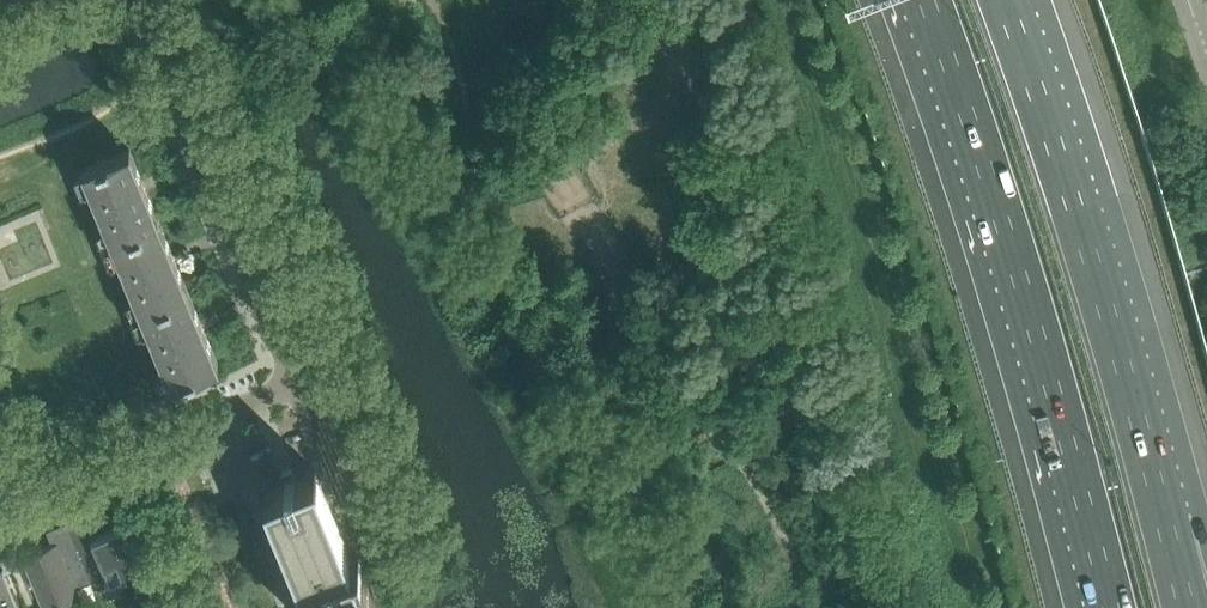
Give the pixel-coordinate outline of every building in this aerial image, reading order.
[(84,168),(114,239),(160,220),(130,149),(109,158),(109,157),(98,161),(98,162),(84,168)] [(160,220),(114,239),(143,310),(189,291),(160,220)] [(197,372),(197,371),(219,362),(189,291),(143,310),(173,382),(186,376),(187,376),(197,372)] [(364,565),(363,565),(359,555),(360,555),(359,553),(351,556),(317,474),(318,474),(315,468),(290,479),(266,489),(268,494),(269,494),(303,576),(295,579),(292,580),(301,601),(304,600),(307,607),(382,607),(364,565)] [(66,522),(90,581),(107,574),(111,583),(144,570),(124,524),(93,537),(84,514),(66,522)] [(22,556),(43,607),(51,607),(82,595),(84,602),(97,597),(90,581),(66,522),(47,530),(53,543),(22,556)] [(4,569),(0,571),(0,607),(20,607),(4,569)]
